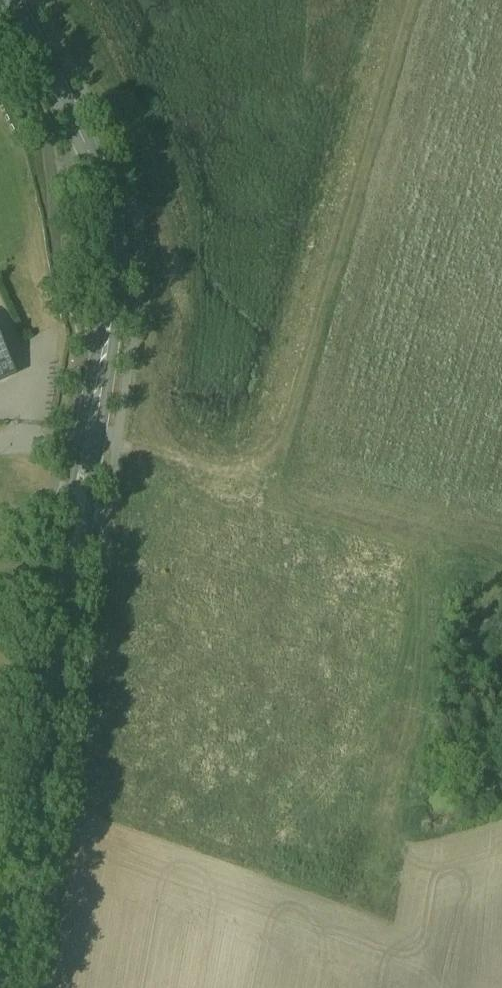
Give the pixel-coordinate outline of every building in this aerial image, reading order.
[(0,348),(0,381),(13,376),(0,348)]
